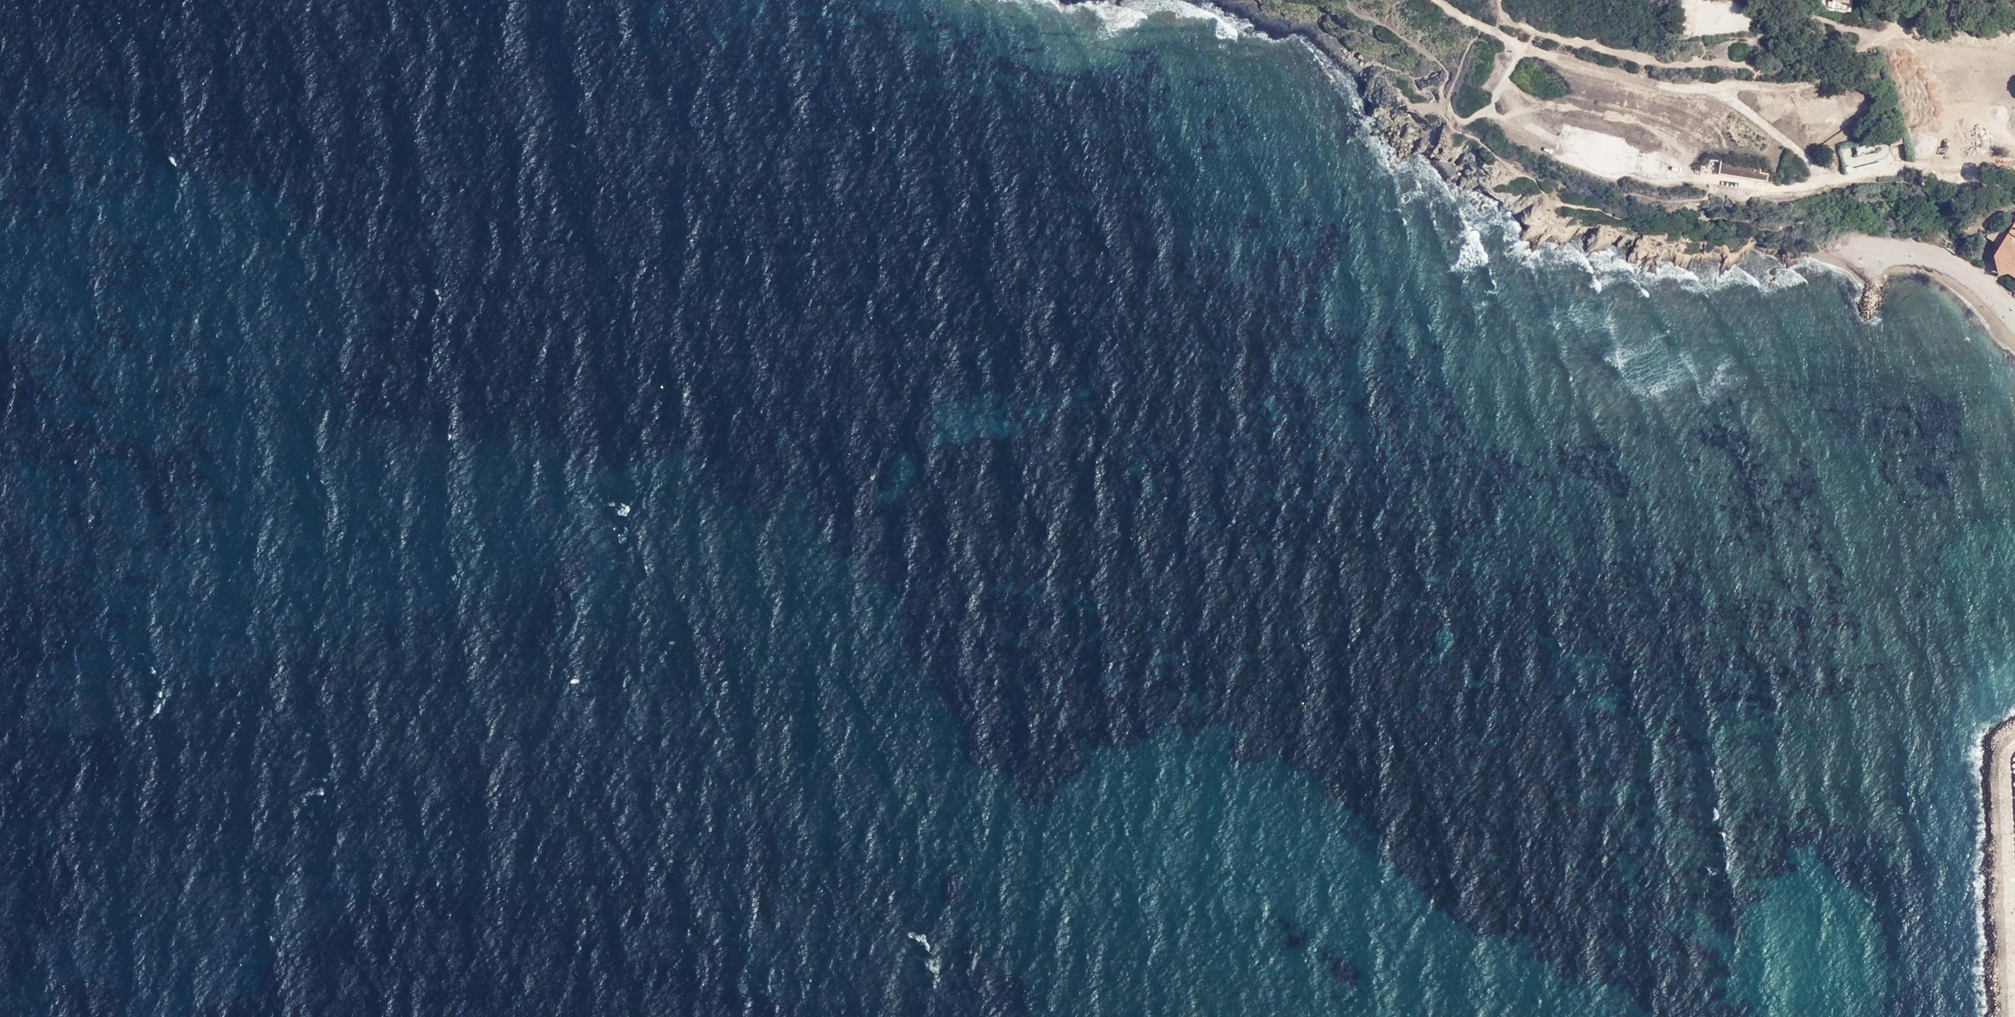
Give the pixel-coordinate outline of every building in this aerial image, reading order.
[(1808,138),(1848,127),(1842,108),(1829,111),(1824,95),(1798,103),(1808,138)] [(1903,142),(1901,134),(1889,137),(1892,145),(1892,146),(1903,142)] [(1862,143),(1854,145),(1857,156),(1875,151),(1872,140),(1862,143)] [(1761,167),(1720,162),(1718,174),(1759,180),(1760,173),(1761,167)] [(1760,173),(1759,180),(1767,181),(1768,174),(1760,173)] [(2010,231),(2004,240),(2011,245),(2002,258),(2008,262),(2010,272),(2014,271),(2014,234),(2010,231)]
